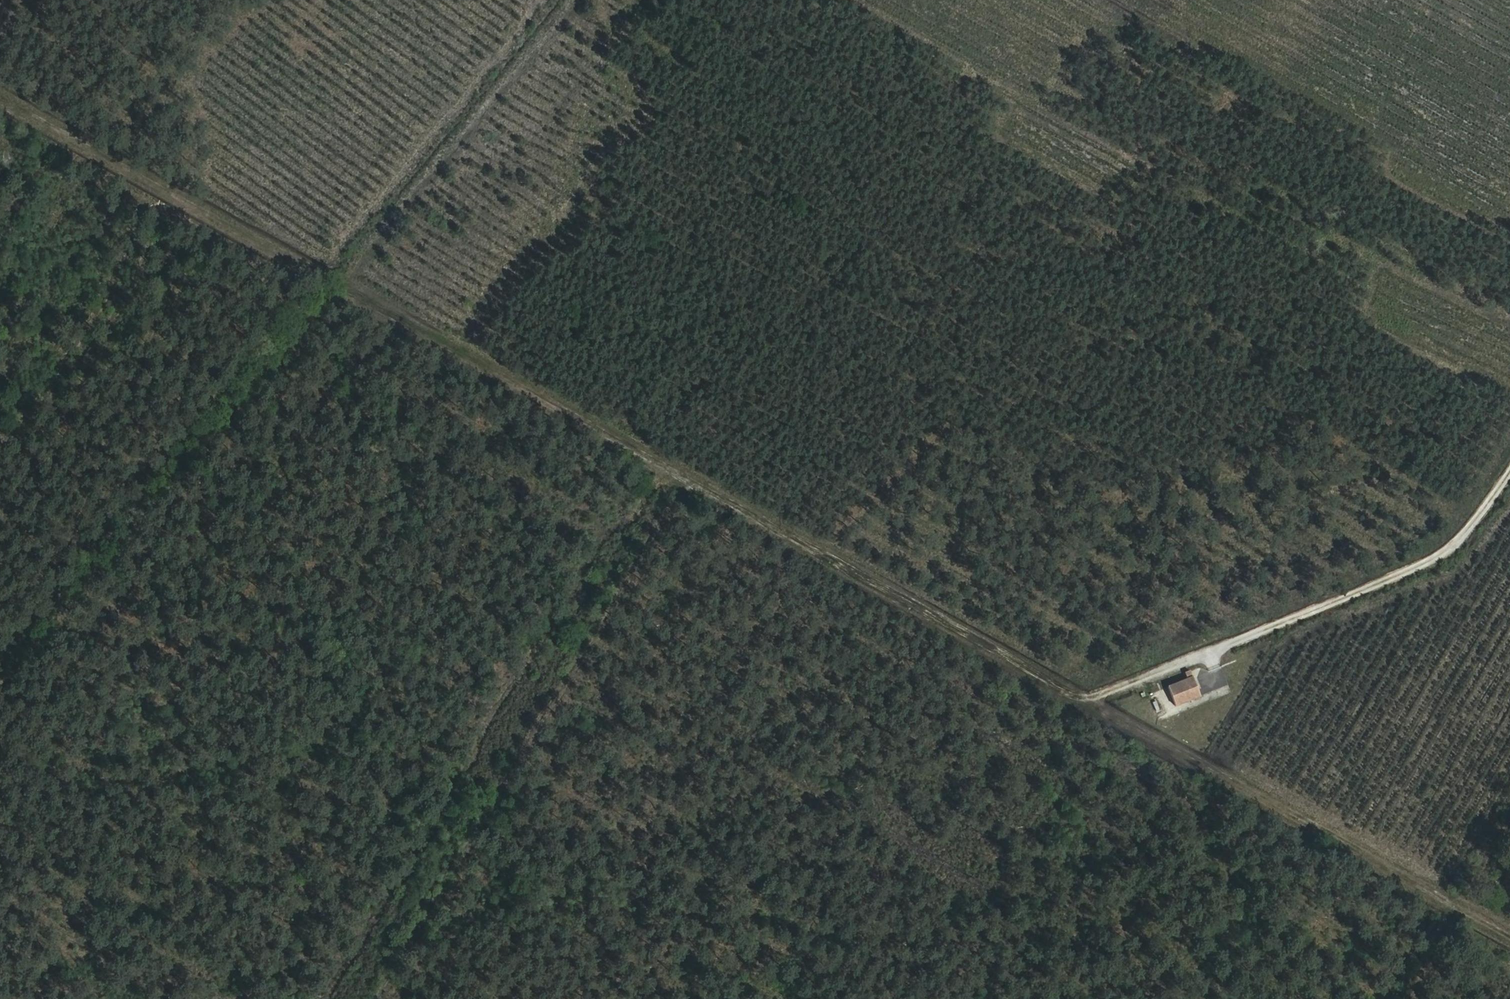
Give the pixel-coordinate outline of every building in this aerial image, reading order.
[(1202,697),(1194,678),(1170,688),(1178,706),(1202,697)] [(1222,695),(1231,692),(1228,685),(1220,688),(1222,695)]
